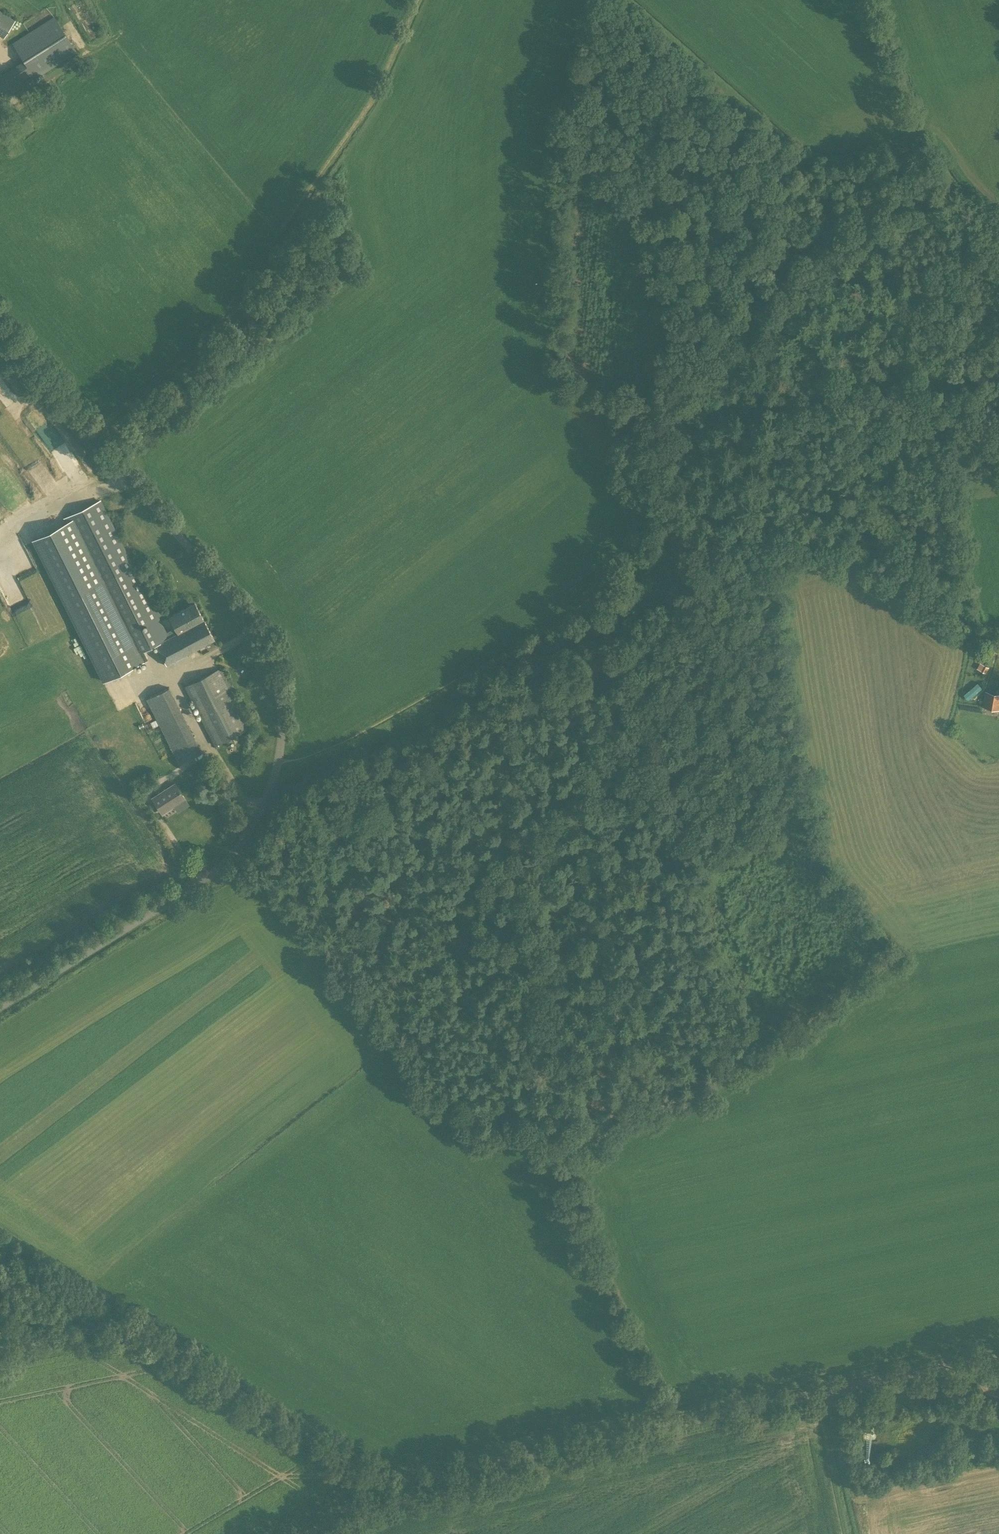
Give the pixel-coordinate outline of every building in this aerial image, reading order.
[(3,40),(16,21),(0,11),(0,38),(3,40)] [(77,52),(54,15),(12,42),(23,59),(0,74),(0,91),(5,98),(77,52)] [(143,651),(156,645),(153,639),(166,632),(159,616),(162,615),(137,564),(133,565),(101,500),(63,519),(65,523),(32,540),(102,682),(147,659),(143,651)] [(153,639),(156,645),(167,666),(188,655),(188,653),(214,640),(195,603),(168,617),(174,628),(166,632),(153,639)] [(989,666),(983,663),(980,669),(986,672),(989,666)] [(215,746),(251,728),(221,669),(186,686),(215,746)] [(969,699),(984,688),(980,682),(965,693),(969,699)] [(179,763),(201,752),(169,687),(146,699),(179,763)] [(985,691),(982,707),(998,710),(998,693),(985,691)] [(177,812),(188,805),(174,783),(152,798),(161,811),(169,806),(170,808),(173,806),(177,812)]
